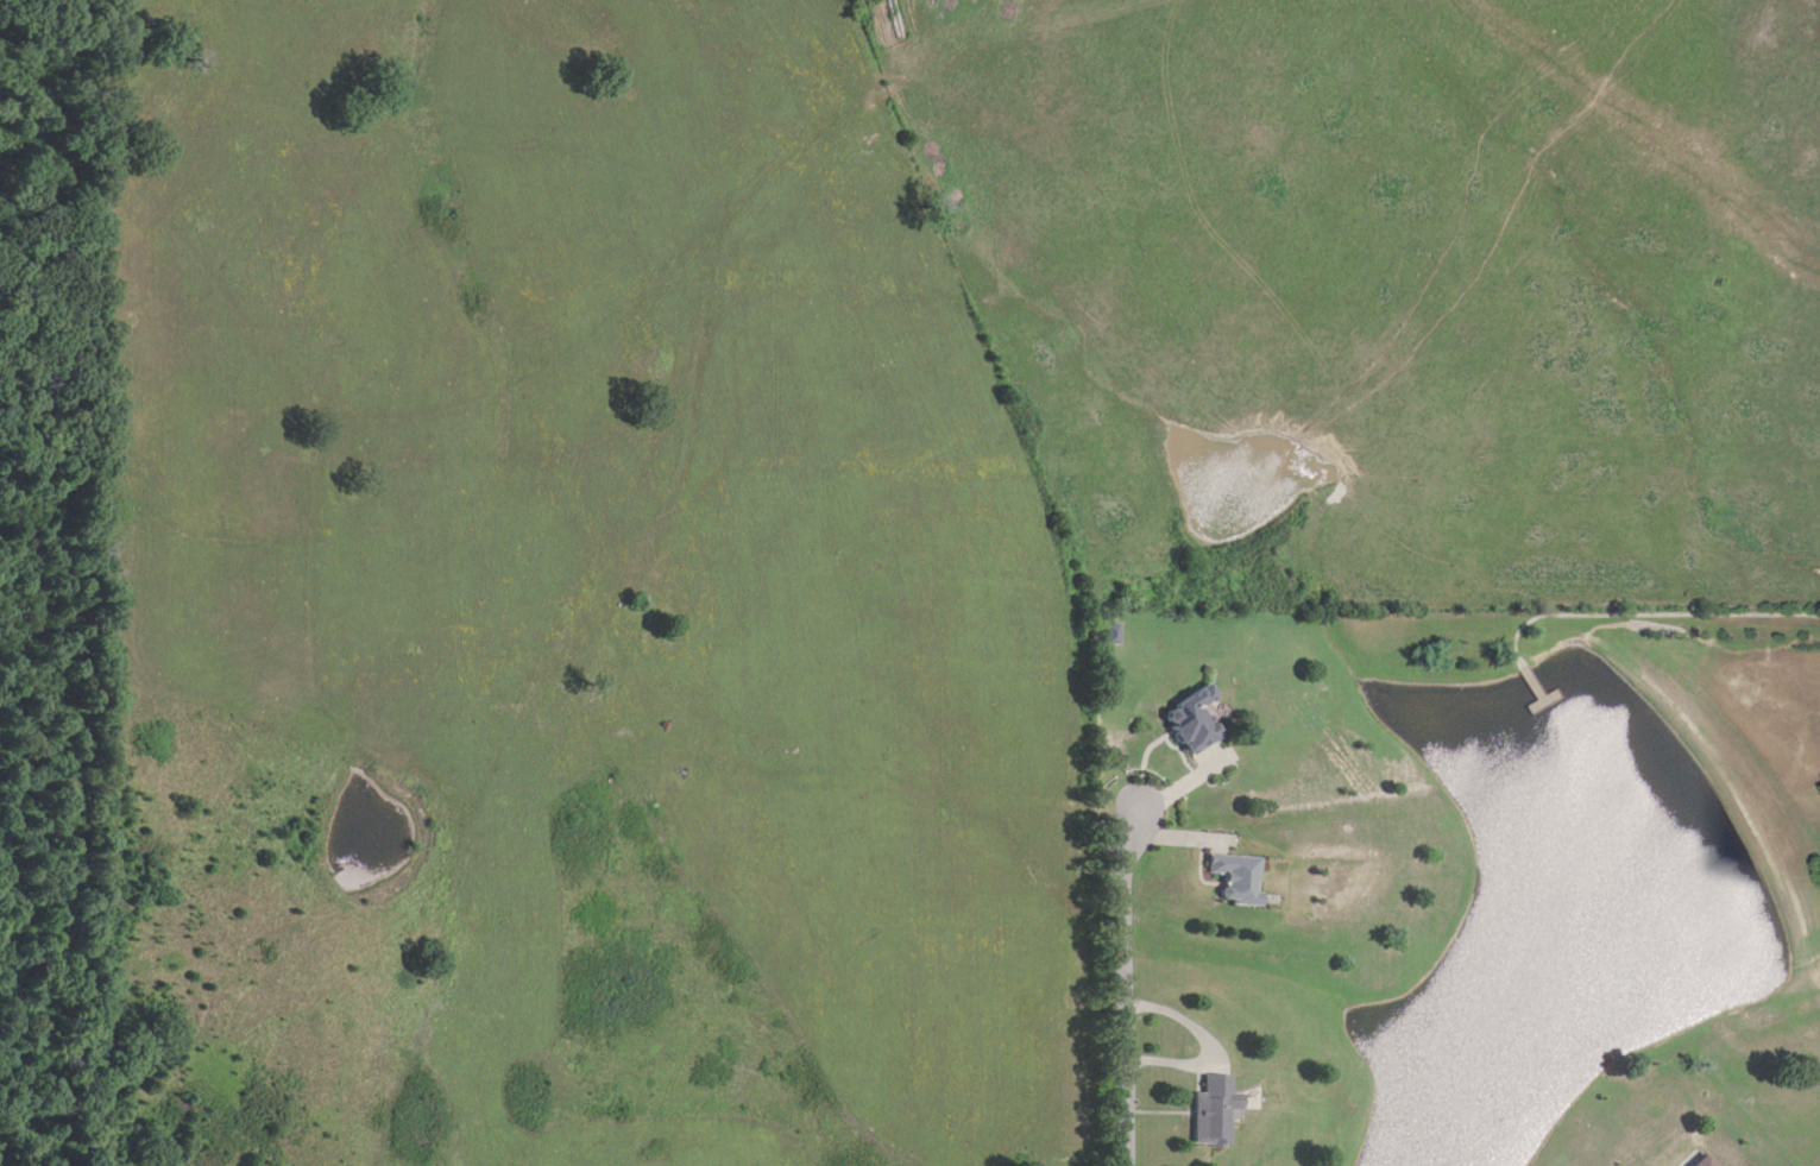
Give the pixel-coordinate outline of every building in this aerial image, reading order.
[(1118,643),(1118,625),(1105,625),(1105,643),(1118,643)] [(1223,737),(1203,707),(1218,697),(1209,684),(1164,714),(1192,757),(1223,737)] [(1206,874),(1224,875),(1223,903),(1259,905),(1261,857),(1207,854),(1206,874)] [(1230,1146),(1230,1109),(1245,1109),(1245,1093),(1231,1093),(1231,1075),(1205,1075),(1205,1093),(1195,1093),(1194,1146),(1230,1146)] [(1706,1155),(1694,1165),(1716,1165),(1706,1155)]
